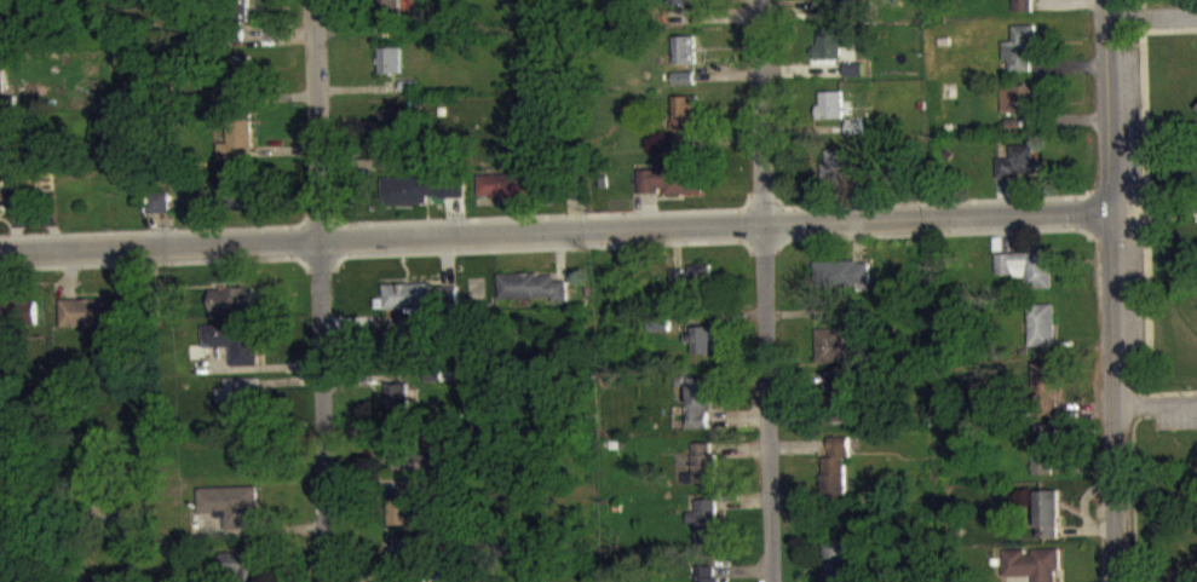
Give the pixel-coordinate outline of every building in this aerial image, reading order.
[(381,0),(382,46),(407,45),(406,14),(401,14),(401,0),(386,0),(381,0)] [(695,15),(695,0),(672,0),(673,15),(695,15)] [(813,13),(838,12),(837,0),(813,0),(813,13)] [(1031,23),(1031,4),(1038,4),(1038,0),(1016,0),(1017,4),(1012,4),(1012,23),(1031,23)] [(254,33),(255,11),(238,11),(238,33),(254,33)] [(1003,53),(1003,72),(1009,72),(1009,84),(1033,83),(1032,36),(1012,36),(1012,53),(1003,53)] [(855,70),(854,42),(816,44),(817,71),(855,70)] [(696,74),(695,47),(674,48),(675,75),(696,74)] [(402,84),(402,59),(380,59),(381,85),(402,84)] [(16,124),(15,107),(6,107),(6,73),(0,73),(0,125),(16,124)] [(863,89),(862,74),(845,74),(845,89),(863,89)] [(695,96),(695,84),(673,83),(673,96),(695,96)] [(1037,124),(1036,96),(1001,97),(1002,125),(1037,124)] [(819,131),(843,130),(842,102),(818,103),(819,131)] [(673,108),(673,158),(695,158),(695,142),(697,142),(696,107),(673,108)] [(372,135),(371,147),(414,148),(415,120),(405,120),(382,119),(382,135),(372,135)] [(228,155),(219,154),(219,169),(252,170),(253,123),(229,123),(228,155)] [(1023,142),(1022,130),(1006,131),(1007,143),(1023,142)] [(1011,157),(1011,170),(997,170),(996,186),(1037,186),(1037,157),(1011,157)] [(848,160),(823,161),(824,193),(849,193),(848,160)] [(638,180),(639,205),(663,205),(663,206),(703,206),(702,179),(638,180)] [(534,209),(534,184),(478,186),(479,207),(492,207),(492,211),(534,209)] [(214,198),(212,216),(247,218),(249,187),(221,185),(220,198),(214,198)] [(465,186),(386,189),(387,216),(429,215),(429,210),(466,208),(465,186)] [(30,217),(29,193),(0,194),(0,218),(30,217)] [(169,225),(170,205),(151,204),(150,224),(169,225)] [(1051,300),(1051,264),(995,265),(996,288),(1025,287),(1025,300),(1051,300)] [(870,300),(870,273),(815,272),(814,299),(870,300)] [(671,302),(712,301),(712,278),(671,279),(671,302)] [(499,286),(499,311),(553,309),(553,313),(568,313),(567,292),(554,292),(554,285),(499,286)] [(384,309),(375,310),(375,323),(431,321),(430,294),(384,296),(384,309)] [(256,324),(255,297),(211,298),(211,325),(256,324)] [(459,298),(438,299),(439,321),(459,321),(459,298)] [(123,310),(60,311),(61,340),(124,338),(123,310)] [(36,338),(35,312),(0,313),(0,339),(36,338)] [(1054,315),(1029,315),(1029,358),(1054,358),(1054,315)] [(670,343),(670,326),(649,326),(648,342),(670,343)] [(203,359),(231,358),(231,378),(259,377),(258,335),(202,336),(203,359)] [(715,366),(714,339),(684,340),(684,355),(692,355),(693,366),(715,366)] [(845,374),(845,340),(816,340),(817,375),(845,374)] [(412,374),(412,342),(391,342),(390,374),(412,374)] [(1033,374),(1034,416),(1059,416),(1059,374),(1033,374)] [(855,382),(830,383),(832,433),(850,433),(849,418),(856,418),(855,382)] [(713,440),(712,387),(689,388),(691,440),(713,440)] [(216,414),(225,414),(226,436),(253,436),(252,415),(260,414),(259,389),(225,390),(225,399),(216,399),(216,414)] [(388,424),(409,422),(407,395),(386,396),(388,424)] [(1053,487),(1053,474),(1059,474),(1059,436),(1036,436),(1036,487),(1053,487)] [(846,504),(848,449),(829,448),(828,469),(824,469),(823,504),(846,504)] [(711,454),(693,455),(694,495),(718,494),(717,465),(712,465),(711,454)] [(387,480),(411,480),(412,460),(388,460),(387,480)] [(198,499),(199,526),(225,525),(225,542),(249,541),(248,521),(258,520),(257,497),(198,499)] [(1059,548),(1058,502),(1037,503),(1038,549),(1059,548)] [(413,536),(413,508),(392,509),(392,537),(413,536)] [(696,558),(718,558),(717,511),(697,511),(697,523),(687,523),(688,536),(696,536),(696,558)] [(826,581),(851,581),(851,576),(862,576),(862,548),(825,548),(826,581)] [(1004,581),(1060,581),(1060,561),(1025,562),(1025,561),(1004,561),(1004,581)] [(262,563),(220,564),(221,581),(262,581),(262,563)] [(718,573),(697,574),(697,581),(719,581),(718,573)]
